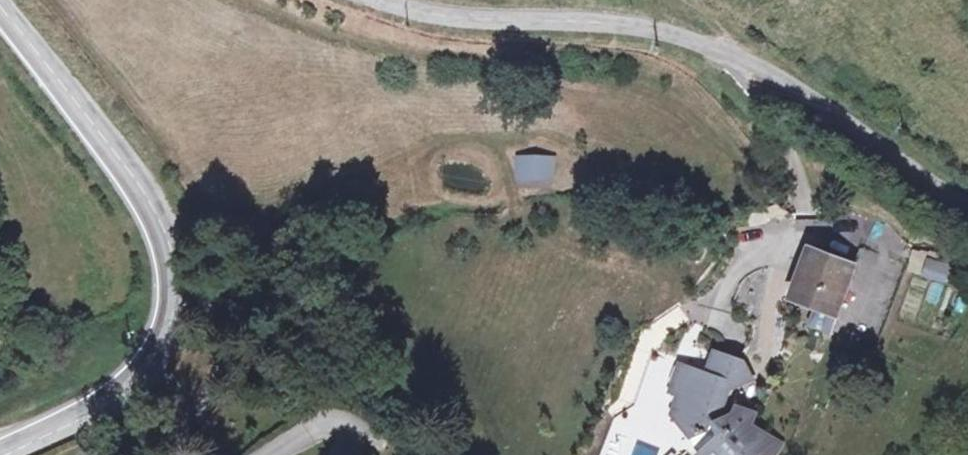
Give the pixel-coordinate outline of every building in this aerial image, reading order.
[(555,185),(556,155),(515,155),(515,184),(555,185)] [(835,311),(851,265),(808,249),(793,295),(819,305),(835,311)] [(950,286),(956,266),(926,257),(920,276),(950,286)] [(835,311),(819,305),(817,311),(812,309),(807,325),(827,332),(835,311)] [(699,435),(720,423),(727,435),(723,445),(717,443),(711,451),(708,454),(781,454),(786,442),(753,429),(758,418),(742,412),(732,425),(724,416),(733,388),(744,387),(749,371),(744,363),(714,353),(706,379),(679,370),(673,396),(681,398),(683,418),(676,422),(693,439),(699,435)] [(699,435),(711,451),(717,443),(723,445),(727,435),(720,423),(699,435)] [(626,454),(663,454),(664,453),(632,440),(626,454)]
